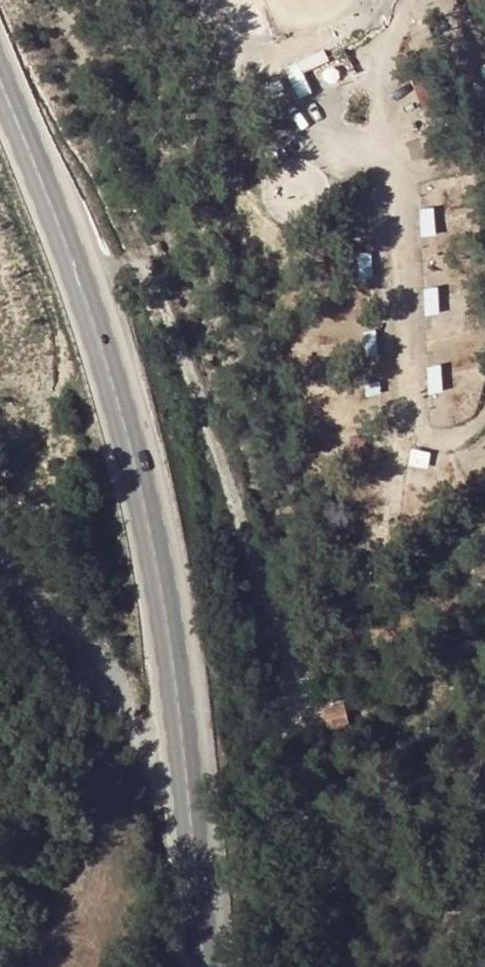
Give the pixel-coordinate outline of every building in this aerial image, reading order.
[(329,727),(353,723),(350,703),(326,707),(329,727)]
